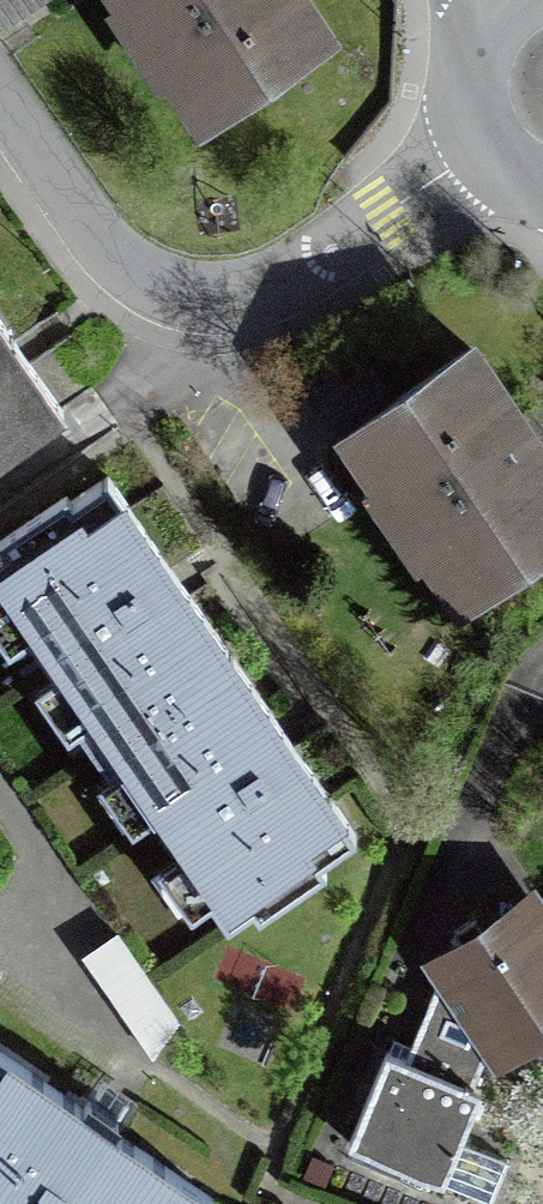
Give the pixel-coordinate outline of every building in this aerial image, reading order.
[(204,146),(346,52),(311,0),(107,0),(204,146)] [(0,320),(0,447),(62,401),(0,320)] [(461,633),(542,578),(542,446),(481,354),(337,451),(461,633)] [(0,552),(0,571),(234,929),(354,850),(301,769),(179,581),(112,479),(0,552)] [(504,1050),(542,1026),(542,921),(529,900),(438,957),(444,967),(415,1032),(477,1057),(491,1036),(504,1050)] [(129,947),(97,968),(157,1062),(180,1026),(129,947)] [(481,1090),(466,1084),(477,1057),(415,1032),(404,1058),(391,1053),(354,1141),(445,1179),(481,1090)] [(214,1201),(105,1125),(0,1051),(0,1203),(213,1203),(214,1201)]
